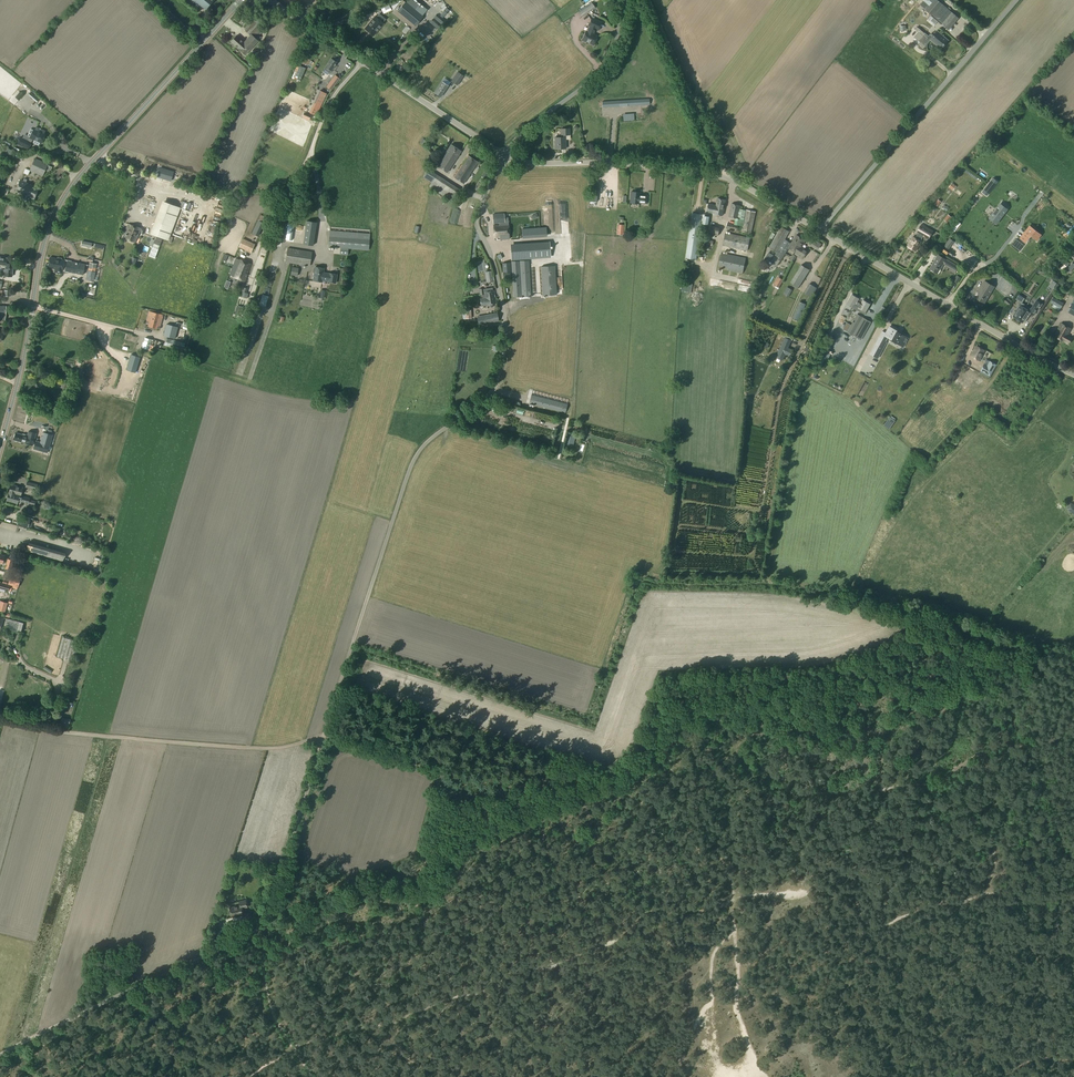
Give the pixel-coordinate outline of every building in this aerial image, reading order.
[(205,10),(213,0),(193,0),(205,10)] [(925,10),(939,24),(946,30),(957,18),(936,0),(934,0),(925,10)] [(423,17),(405,2),(398,11),(415,25),(423,17)] [(591,2),(579,11),(583,17),(595,8),(591,2)] [(389,5),(381,9),(383,14),(391,10),(389,5)] [(235,35),(229,41),(244,55),(257,41),(260,37),(258,35),(263,29),(259,26),(263,21),(257,16),(244,30),(249,35),(243,42),(235,35)] [(375,16),(365,28),(373,36),(383,24),(375,16)] [(586,30),(582,40),(583,40),(583,41),(585,42),(586,42),(594,45),(595,42),(596,42),(596,41),(597,39),(597,38),(598,35),(593,34),(596,28),(598,30),(601,22),(591,18),(588,25),(589,26),(587,31),(586,30)] [(922,32),(915,39),(918,41),(924,47),(930,40),(941,49),(948,41),(937,31),(935,34),(933,32),(930,35),(928,37),(924,33),(924,34),(922,32)] [(327,66),(325,69),(330,73),(337,62),(331,58),(326,66),(327,66)] [(457,72),(451,81),(457,85),(463,76),(457,72)] [(335,75),(329,83),(334,86),(340,78),(335,75)] [(442,81),(434,93),(441,97),(448,86),(442,81)] [(311,111),(310,113),(311,113),(316,116),(317,114),(326,96),(327,93),(320,90),(320,92),(319,93),(311,111)] [(24,95),(20,92),(15,97),(19,100),(24,95)] [(37,102),(39,100),(38,99),(30,92),(28,95),(37,102)] [(22,136),(19,143),(30,148),(33,142),(34,139),(36,140),(35,142),(41,145),(42,142),(43,143),(47,134),(46,133),(47,131),(38,127),(37,129),(35,129),(35,130),(32,129),(30,135),(32,136),(32,137),(32,138),(31,140),(22,136)] [(561,137),(555,137),(555,144),(556,144),(556,149),(566,149),(565,139),(565,135),(570,135),(569,129),(561,129),(561,137)] [(451,144),(437,166),(447,173),(461,151),(451,144)] [(467,154),(453,176),(464,183),(478,162),(467,154)] [(35,158),(29,171),(43,176),(48,164),(35,158)] [(429,170),(426,174),(434,179),(429,186),(445,197),(453,185),(437,174),(436,175),(429,170)] [(987,196),(998,181),(993,178),(982,192),(987,196)] [(21,180),(16,191),(27,196),(29,197),(34,199),(39,188),(26,182),(27,180),(24,179),(23,181),(22,181),(21,180)] [(453,185),(445,197),(451,201),(459,189),(453,185)] [(631,191),(630,203),(648,204),(649,195),(641,194),(641,192),(631,191)] [(706,205),(706,207),(706,208),(708,209),(707,212),(722,215),(726,200),(718,198),(716,205),(708,204),(706,205)] [(162,200),(149,233),(168,240),(180,208),(162,200)] [(731,203),(728,217),(738,218),(741,205),(731,203)] [(999,205),(990,217),(997,222),(1006,210),(999,205)] [(746,210),(741,232),(751,234),(756,212),(746,210)] [(493,214),(492,214),(493,223),(499,223),(505,223),(505,218),(504,213),(493,214)] [(692,213),(686,259),(696,260),(703,214),(692,213)] [(261,214),(258,220),(259,220),(265,223),(268,218),(267,217),(261,214)] [(948,215),(944,220),(948,223),(952,218),(948,215)] [(306,221),(302,245),(313,246),(316,223),(306,221)] [(960,224),(957,221),(951,228),(955,231),(960,224)] [(499,225),(494,225),(494,238),(500,237),(500,240),(509,239),(508,225),(508,224),(507,223),(505,223),(499,223),(499,225)] [(727,223),(726,229),(737,231),(739,225),(727,223)] [(128,224),(123,237),(135,242),(141,229),(128,224)] [(913,237),(907,247),(916,252),(921,241),(920,241),(923,236),(928,239),(932,230),(921,224),(916,232),(918,233),(915,238),(913,237)] [(709,227),(708,234),(718,236),(720,228),(709,226),(709,227)] [(782,227),(770,248),(777,252),(775,255),(779,257),(778,260),(779,261),(780,261),(785,253),(788,248),(791,243),(785,239),(789,231),(782,227)] [(1030,227),(1021,238),(1026,242),(1031,236),(1036,240),(1040,235),(1030,227)] [(525,239),(544,238),(544,228),(525,229),(525,239)] [(329,231),(328,247),(340,248),(340,254),(348,255),(348,248),(369,250),(370,234),(329,231)] [(725,232),(722,245),(747,251),(750,238),(725,232)] [(788,248),(793,251),(796,247),(794,245),(795,243),(798,245),(800,242),(803,244),(805,240),(796,235),(791,243),(788,248)] [(703,239),(702,243),(713,246),(714,241),(709,240),(708,240),(709,238),(705,238),(705,239),(703,239)] [(950,238),(944,245),(949,249),(954,241),(950,238)] [(243,239),(239,246),(251,252),(255,244),(243,239)] [(85,241),(84,247),(93,250),(95,244),(85,241)] [(796,247),(793,251),(795,252),(794,254),(802,259),(808,251),(801,247),(803,244),(800,242),(798,245),(795,243),(794,245),(796,247)] [(549,244),(510,246),(511,259),(550,256),(549,244)] [(927,244),(924,246),(926,248),(918,255),(921,258),(932,249),(927,244)] [(288,248),(286,262),(310,266),(312,252),(288,248)] [(721,252),(718,268),(743,274),(746,257),(721,252)] [(768,252),(765,259),(769,261),(773,255),(768,252)] [(938,255),(929,269),(937,273),(943,264),(952,269),(951,271),(955,273),(959,267),(959,266),(955,264),(946,259),(938,255)] [(6,266),(5,270),(3,269),(3,273),(5,273),(4,275),(12,276),(14,264),(7,263),(7,257),(0,256),(0,265),(6,266)] [(65,260),(50,257),(49,263),(55,264),(66,266),(66,267),(69,267),(70,267),(84,270),(85,265),(68,261),(65,261),(65,260)] [(236,258),(230,274),(233,275),(232,276),(245,281),(247,274),(251,264),(248,263),(248,262),(239,259),(238,259),(236,258)] [(529,260),(520,261),(522,296),(531,296),(529,260)] [(519,261),(511,262),(513,297),(521,297),(519,261)] [(95,272),(97,264),(89,262),(88,271),(95,272)] [(510,262),(502,263),(503,273),(511,272),(510,262)] [(55,264),(49,263),(48,267),(55,269),(55,272),(62,274),(63,270),(65,271),(83,275),(84,270),(70,267),(69,267),(66,267),(66,266),(55,264)] [(802,265),(791,282),(794,283),(799,287),(810,270),(802,265)] [(555,266),(541,267),(543,296),(556,295),(555,266)] [(313,268),(313,272),(314,273),(313,280),(322,282),(322,280),(328,281),(328,282),(336,283),(337,274),(329,273),(323,273),(324,268),(315,267),(315,268),(313,268)] [(94,280),(95,272),(88,271),(86,279),(94,280)] [(778,277),(774,285),(779,287),(783,280),(778,277)] [(985,281),(975,297),(984,303),(994,287),(985,281)] [(1055,290),(1059,284),(1055,281),(1051,287),(1055,290)] [(808,283),(803,293),(810,297),(815,287),(808,283)] [(483,288),(479,289),(480,294),(482,294),(483,298),(484,298),(487,298),(487,297),(488,297),(489,299),(491,298),(495,298),(494,290),(493,290),(492,287),(483,289),(483,288)] [(787,287),(783,294),(788,297),(792,290),(787,287)] [(852,294),(846,304),(854,308),(855,305),(865,311),(870,304),(863,300),(852,294)] [(483,298),(480,299),(481,306),(496,303),(495,298),(491,298),(489,299),(488,297),(487,297),(487,298),(484,298),(483,298)] [(1063,304),(1053,299),(1051,303),(1053,305),(1060,309),(1061,309),(1063,304)] [(1026,306),(1018,319),(1023,323),(1023,322),(1024,322),(1027,319),(1025,318),(1027,315),(1029,316),(1031,313),(1034,315),(1038,309),(1039,309),(1042,304),(1036,301),(1031,309),(1026,306)] [(800,302),(793,317),(798,320),(805,304),(800,302)] [(1014,311),(1012,315),(1013,316),(1018,319),(1026,306),(1021,303),(1019,307),(1017,306),(1015,309),(1017,310),(1015,312),(1014,311)] [(237,305),(235,314),(241,316),(243,307),(237,305)] [(149,311),(146,320),(149,321),(148,326),(159,329),(163,315),(149,311)] [(496,313),(477,316),(479,324),(498,321),(496,313)] [(857,314),(847,332),(861,340),(871,322),(868,320),(857,314)] [(1043,328),(1041,332),(1045,335),(1050,325),(1046,323),(1044,329),(1043,328)] [(1061,323),(1054,336),(1069,344),(1072,338),(1067,335),(1071,329),(1061,323)] [(167,324),(163,335),(177,339),(177,338),(180,328),(167,324)] [(882,332),(870,353),(878,358),(887,342),(886,341),(888,338),(903,346),(908,338),(905,337),(906,336),(901,333),(900,334),(897,332),(889,327),(885,334),(882,332)] [(180,328),(177,338),(183,340),(183,339),(185,340),(186,334),(184,334),(186,330),(180,328)] [(145,337),(142,348),(152,351),(153,346),(150,345),(152,339),(145,337)] [(166,338),(164,345),(183,350),(185,343),(166,338)] [(778,352),(775,359),(781,361),(782,362),(783,361),(785,355),(789,357),(793,350),(789,348),(792,341),(785,338),(778,352)] [(154,339),(152,345),(160,348),(163,342),(154,339)] [(977,346),(971,356),(980,360),(985,350),(977,346)] [(131,354),(126,370),(135,373),(140,357),(131,354)] [(142,358),(137,373),(144,375),(149,360),(142,358)] [(985,364),(981,371),(991,376),(997,364),(990,361),(987,365),(985,364)] [(865,367),(850,397),(857,400),(872,370),(865,367)] [(37,381),(34,389),(44,394),(47,388),(49,389),(58,388),(58,385),(48,387),(37,381)] [(62,382),(60,387),(68,390),(70,385),(66,384),(62,382)] [(531,394),(529,404),(565,413),(568,404),(531,394)] [(972,407),(961,418),(965,423),(976,412),(972,407)] [(893,429),(897,423),(893,420),(889,426),(893,429)] [(561,450),(565,430),(560,429),(555,449),(561,450)] [(16,432),(14,440),(33,445),(36,433),(29,431),(27,436),(16,432)] [(52,434),(43,432),(40,442),(35,441),(33,448),(38,450),(47,452),(52,434)] [(27,481),(26,487),(36,490),(38,484),(27,481)] [(11,485),(9,492),(15,494),(19,495),(20,495),(21,495),(23,487),(17,486),(16,487),(11,485)] [(9,492),(7,500),(17,503),(18,500),(28,503),(29,498),(19,495),(15,494),(9,492)] [(28,528),(29,521),(19,518),(17,525),(28,528)] [(19,545),(23,528),(13,525),(9,542),(19,545)] [(53,549),(30,543),(27,552),(50,558),(53,549)] [(13,586),(21,588),(22,581),(12,579),(11,585),(3,583),(2,589),(12,591),(13,586)] [(1,627),(20,632),(23,623),(0,616),(0,627),(1,627)] [(63,637),(58,657),(75,661),(80,642),(63,637)] [(247,907),(246,900),(239,902),(240,905),(229,908),(231,917),(243,914),(242,908),(247,907)] [(215,918),(212,936),(219,937),(221,919),(215,918)]
